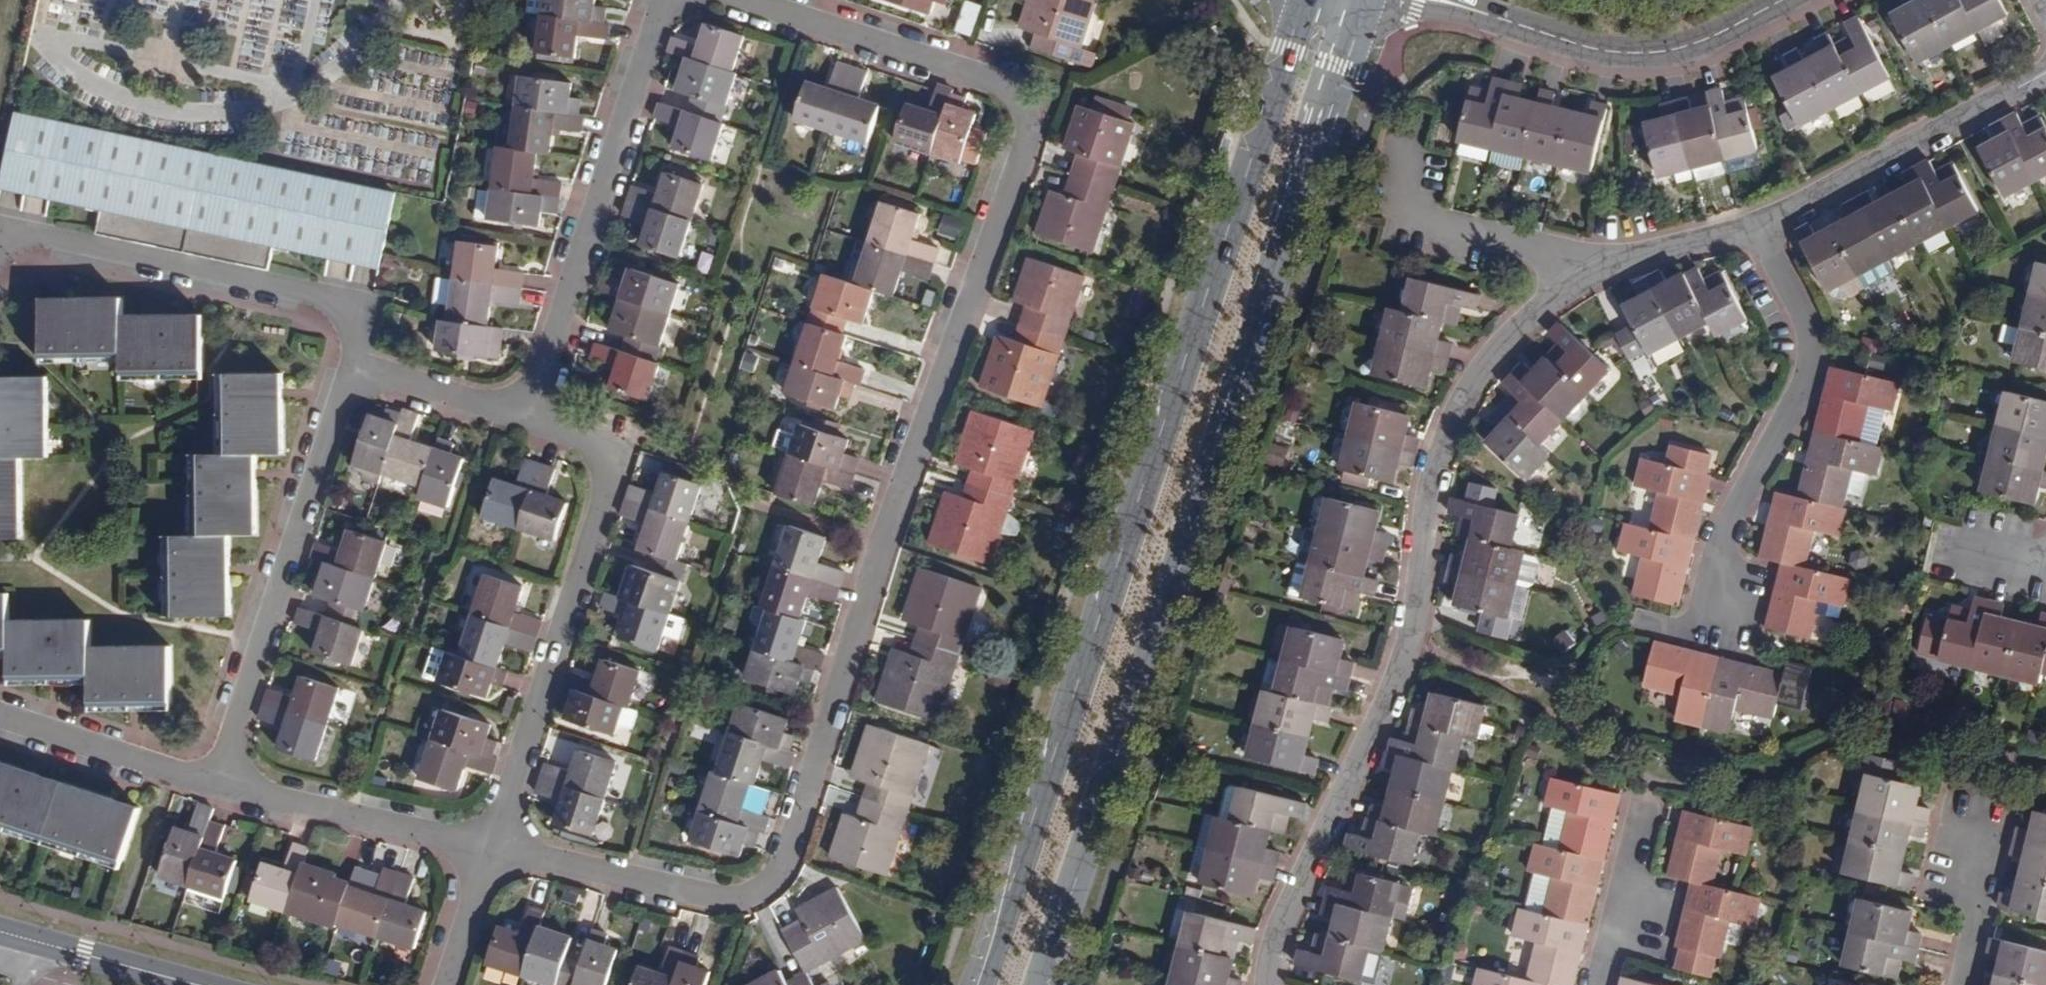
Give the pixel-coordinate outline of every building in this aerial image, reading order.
[(545,55),(581,60),(584,35),(612,39),(614,26),(609,25),(611,9),(601,8),(602,0),(552,0),(545,55)] [(883,2),(921,14),(925,1),(925,0),(884,0),(883,2)] [(981,4),(968,0),(964,0),(954,31),(971,36),(981,4)] [(1098,0),(1033,0),(1026,22),(1047,29),(1043,39),(1039,52),(1077,64),(1098,0)] [(1948,47),(1925,5),(1907,14),(1900,0),(1898,0),(1886,7),(1916,64),(1948,47)] [(1977,32),(1960,0),(1934,0),(1925,5),(1948,47),(1977,32)] [(1977,32),(2008,16),(1999,0),(1960,0),(1977,32)] [(1836,49),(1861,95),(1889,80),(1858,21),(1844,29),(1851,41),(1854,46),(1846,51),(1843,46),(1836,49)] [(1022,33),(1043,39),(1047,29),(1026,22),(1022,33)] [(701,49),(679,41),(673,57),(695,65),(683,97),(703,103),(698,117),(667,107),(661,126),(687,135),(679,154),(708,163),(736,79),(730,77),(743,40),(708,28),(701,49)] [(1807,68),(1830,112),(1861,95),(1836,49),(1829,37),(1813,46),(1820,60),(1807,68)] [(1854,46),(1851,41),(1843,46),(1846,51),(1854,46)] [(1788,134),(1830,112),(1807,68),(1799,54),(1782,63),(1790,77),(1774,86),(1787,107),(1789,111),(1778,118),(1788,134)] [(829,92),(808,85),(796,122),(867,145),(879,108),(859,101),(867,76),(837,67),(829,92)] [(576,86),(526,79),(517,152),(503,150),(494,222),(546,228),(548,213),(560,214),(561,199),(569,199),(571,183),(542,179),(544,155),(556,156),(560,129),(587,132),(590,117),(583,116),(585,101),(574,101),(576,86)] [(1491,146),(1506,83),(1491,80),(1488,92),(1487,98),(1481,96),(1482,90),(1473,88),(1461,138),(1491,146)] [(1493,146),(1526,154),(1537,106),(1517,101),(1520,86),(1506,83),(1491,146),(1493,146)] [(948,93),(933,89),(924,115),(909,110),(898,144),(960,164),(974,122),(961,118),(967,102),(948,96),(948,93)] [(1755,151),(1759,150),(1745,97),(1732,101),(1734,107),(1727,109),(1725,104),(1721,89),(1707,93),(1712,110),(1725,159),(1755,151)] [(1559,162),(1570,114),(1553,110),(1557,94),(1540,91),(1537,106),(1526,154),(1559,162)] [(1725,159),(1712,110),(1695,115),(1690,98),(1674,102),(1692,168),(1725,159)] [(1692,168),(1674,102),(1659,107),(1663,123),(1644,128),(1657,177),(1692,168)] [(1590,120),(1570,114),(1559,162),(1594,171),(1609,107),(1594,104),(1590,120)] [(1094,252),(1109,208),(1102,206),(1109,186),(1115,166),(1121,168),(1122,168),(1137,124),(1083,105),(1069,148),(1081,152),(1089,155),(1082,177),(1075,197),(1067,194),(1055,190),(1041,234),(1094,252)] [(1789,111),(1787,107),(1775,113),(1778,118),(1789,111)] [(9,116),(0,160),(0,191),(97,209),(91,236),(267,270),(272,244),(379,266),(392,192),(9,116)] [(2005,126),(2037,185),(2045,180),(2045,129),(2042,121),(2031,127),(2034,132),(2026,136),(2024,131),(2018,119),(2005,126)] [(2037,185),(2005,126),(1992,133),(1998,146),(1981,154),(2005,201),(2037,185)] [(2034,132),(2031,127),(2024,131),(2026,136),(2034,132)] [(1493,146),(1489,161),(1522,170),(1526,154),(1493,146)] [(1729,173),(1759,165),(1755,151),(1725,159),(1729,173)] [(1074,175),(1082,177),(1089,155),(1081,152),(1074,175)] [(1109,186),(1115,188),(1122,168),(1121,168),(1115,166),(1109,186)] [(1929,166),(1918,172),(1949,231),(1978,216),(1953,169),(1937,178),(1929,166)] [(1894,201),(1919,248),(1949,231),(1918,172),(1904,180),(1911,193),(1894,201)] [(1075,197),(1082,177),(1074,175),(1067,194),(1075,197)] [(664,200),(638,191),(629,221),(655,229),(646,252),(673,261),(699,187),(672,177),(664,200)] [(1109,208),(1115,188),(1109,186),(1102,206),(1109,208)] [(1888,264),(1919,248),(1894,201),(1877,210),(1871,198),(1857,205),(1888,264)] [(927,217),(881,202),(854,286),(822,275),(783,395),(833,411),(837,398),(847,401),(853,386),(858,388),(862,372),(836,363),(845,336),(841,335),(846,319),(868,326),(879,294),(899,301),(908,275),(936,285),(948,253),(919,243),(927,217)] [(1859,280),(1888,264),(1857,205),(1844,212),(1851,224),(1834,233),(1859,280)] [(1825,297),(1859,280),(1834,233),(1818,241),(1811,230),(1793,239),(1825,297)] [(507,250),(468,246),(463,288),(460,312),(459,323),(451,323),(448,355),(498,360),(500,343),(511,344),(512,330),(498,329),(501,305),(529,308),(533,275),(505,272),(507,250)] [(1023,327),(1018,341),(1015,351),(998,345),(984,388),(1042,407),(1064,341),(1059,339),(1065,319),(1071,320),(1085,276),(1032,259),(1019,301),(1031,305),(1038,307),(1030,329),(1023,327)] [(2045,302),(2045,266),(2038,264),(2029,298),(2045,302)] [(628,288),(619,284),(614,298),(623,301),(611,334),(632,341),(626,355),(598,345),(592,363),(617,371),(609,393),(645,404),(658,366),(650,363),(676,285),(633,271),(628,288)] [(1702,271),(1687,279),(1711,325),(1719,340),(1751,323),(1725,275),(1715,281),(1717,286),(1710,289),(1708,284),(1702,271)] [(1648,282),(1680,342),(1711,325),(1687,279),(1669,289),(1662,275),(1648,282)] [(1400,310),(1438,319),(1455,323),(1457,313),(1452,311),(1451,311),(1453,304),(1458,305),(1470,308),(1474,292),(1409,276),(1400,310)] [(1867,294),(1859,280),(1825,297),(1830,304),(1840,307),(1850,304),(1867,294)] [(1710,289),(1717,286),(1715,281),(1708,284),(1710,289)] [(1648,359),(1680,342),(1648,282),(1634,289),(1641,303),(1623,312),(1648,359)] [(442,311),(460,312),(463,288),(444,286),(442,311)] [(119,293),(38,293),(38,352),(120,352),(120,372),(203,372),(202,307),(119,308),(119,293)] [(2029,298),(2021,330),(2045,337),(2045,302),(2029,298)] [(1030,329),(1038,307),(1031,305),(1023,327),(1030,329)] [(1379,340),(1446,356),(1450,342),(1433,338),(1438,319),(1400,310),(1388,307),(1379,340)] [(1064,341),(1071,320),(1065,319),(1059,339),(1064,341)] [(1550,357),(1552,359),(1587,394),(1613,369),(1565,321),(1553,333),(1563,343),(1568,347),(1562,352),(1558,348),(1550,357)] [(2021,330),(2012,367),(2045,376),(2045,337),(2021,330)] [(1015,351),(1018,341),(1016,341),(1001,335),(998,345),(1015,351)] [(1446,356),(1379,340),(1371,376),(1420,388),(1425,368),(1442,371),(1446,356)] [(1568,347),(1563,343),(1558,348),(1562,352),(1568,347)] [(1514,372),(1563,419),(1587,394),(1552,359),(1536,374),(1525,362),(1514,372)] [(1831,368),(1815,433),(1857,443),(1867,406),(1889,411),(1896,384),(1831,368)] [(1507,399),(1499,408),(1538,444),(1563,419),(1514,372),(1502,384),(1513,395),(1517,398),(1512,405),(1507,399)] [(281,374),(227,373),(227,453),(198,453),(198,535),(170,535),(170,618),(228,617),(228,535),(254,535),(254,453),(281,453),(281,374)] [(0,381),(0,539),(19,539),(18,460),(47,460),(46,380),(0,381)] [(2045,439),(2045,401),(2006,391),(1997,426),(2045,439)] [(1517,398),(1513,395),(1507,399),(1512,405),(1517,398)] [(1356,400),(1347,434),(1413,451),(1417,437),(1401,433),(1406,412),(1356,400)] [(1549,455),(1538,444),(1499,408),(1489,418),(1501,429),(1485,445),(1522,482),(1549,455)] [(381,422),(366,417),(351,466),(421,488),(416,502),(448,512),(464,461),(449,457),(452,445),(435,441),(431,452),(408,444),(417,418),(399,413),(398,417),(383,412),(381,422)] [(963,506),(946,501),(931,545),(988,564),(1034,432),(975,413),(961,455),(978,461),(975,470),(965,498),(963,506)] [(814,419),(811,428),(832,434),(835,426),(814,419)] [(811,428),(797,422),(793,435),(776,429),(770,446),(787,452),(773,496),(811,508),(819,483),(846,491),(852,475),(846,473),(853,456),(840,452),(845,438),(832,434),(811,428)] [(1997,426),(1988,459),(2039,472),(2043,454),(2045,455),(2045,439),(1997,426)] [(1799,497),(1841,508),(1850,471),(1872,476),(1879,449),(1857,443),(1815,433),(1799,497)] [(1413,451),(1347,434),(1337,469),(1342,471),(1339,479),(1366,486),(1369,477),(1388,483),(1393,463),(1409,466),(1413,451)] [(1280,468),(1288,449),(1271,441),(1263,461),(1280,468)] [(961,455),(958,465),(975,470),(978,461),(961,455)] [(1658,492),(1650,529),(1692,539),(1707,473),(1640,457),(1634,486),(1658,492)] [(1988,459),(1979,495),(2030,508),(2034,488),(2045,492),(2045,473),(2039,472),(1988,459)] [(514,488),(494,482),(483,517),(556,540),(567,505),(544,498),(553,470),(523,460),(514,488)] [(659,497),(633,488),(623,519),(649,527),(641,552),(659,558),(653,575),(633,568),(621,600),(607,595),(602,611),(628,619),(620,641),(655,651),(683,565),(679,564),(704,488),(666,475),(659,497)] [(1834,536),(1841,508),(1799,497),(1775,491),(1759,557),(1783,564),(1801,568),(1811,530),(1834,536)] [(965,498),(949,493),(946,501),(963,506),(965,498)] [(1457,535),(1476,539),(1508,547),(1517,512),(1454,496),(1450,511),(1462,514),(1467,515),(1466,521),(1461,520),(1457,535)] [(1327,497),(1318,531),(1383,547),(1387,533),(1372,529),(1377,510),(1327,497)] [(1675,607),(1692,539),(1650,529),(1625,523),(1617,555),(1642,561),(1634,597),(1675,607)] [(764,611),(758,627),(741,680),(795,697),(800,682),(807,684),(812,668),(816,670),(821,657),(802,650),(795,649),(798,640),(803,624),(799,622),(807,596),(832,605),(842,574),(817,566),(825,540),(787,527),(759,609),(764,611)] [(341,553),(315,544),(309,561),(325,566),(314,599),(333,606),(328,621),(306,614),(302,629),(331,638),(324,662),(360,673),(371,634),(368,633),(396,545),(348,530),(341,553)] [(1379,563),(1383,547),(1318,531),(1309,563),(1360,576),(1364,559),(1379,563)] [(1454,556),(1450,569),(1516,586),(1524,554),(1525,551),(1508,547),(1476,539),(1470,560),(1454,556)] [(1535,557),(1524,554),(1516,586),(1527,589),(1534,585),(1539,563),(1535,557)] [(1375,580),(1360,576),(1309,563),(1300,598),(1352,612),(1355,601),(1350,600),(1352,591),(1357,593),(1371,596),(1375,580)] [(1801,568),(1783,564),(1766,630),(1807,641),(1816,603),(1840,610),(1847,579),(1801,568)] [(1516,586),(1450,569),(1446,585),(1464,589),(1458,610),(1508,622),(1516,586)] [(910,666),(892,660),(878,704),(936,723),(981,590),(922,570),(907,616),(925,621),(913,657),(910,666)] [(520,586),(483,575),(457,656),(446,653),(437,682),(486,697),(490,682),(499,685),(503,671),(494,668),(501,646),(526,653),(537,619),(512,612),(520,586)] [(0,594),(0,653),(9,652),(9,681),(88,679),(88,706),(169,704),(167,645),(87,646),(86,618),(8,621),(7,594),(0,594)] [(1939,658),(1973,667),(1989,603),(1975,600),(1971,613),(1970,618),(1963,616),(1964,615),(1964,611),(1951,607),(1939,658)] [(1973,667),(2007,676),(2019,629),(2000,624),(2005,608),(1989,603),(1973,667)] [(759,609),(749,606),(745,617),(747,624),(758,627),(764,611),(759,609)] [(905,624),(922,629),(925,621),(907,616),(905,624)] [(2019,629),(2007,676),(2038,684),(2041,672),(2045,654),(2045,618),(2038,616),(2034,633),(2019,629)] [(1290,626),(1281,659),(1350,676),(1353,662),(1338,658),(1343,640),(1290,626)] [(1568,628),(1553,639),(1563,652),(1578,641),(1568,628)] [(795,649),(802,650),(804,643),(798,640),(795,649)] [(1672,722),(1700,728),(1718,660),(1652,645),(1640,687),(1679,696),(1672,722)] [(913,657),(895,652),(892,660),(910,666),(913,657)] [(1272,693),(1327,707),(1329,696),(1324,694),(1327,687),(1331,688),(1345,692),(1350,676),(1281,659),(1272,693)] [(1784,676),(1718,660),(1700,728),(1730,736),(1736,711),(1773,720),(1784,676)] [(598,683),(572,674),(562,705),(574,708),(569,722),(620,739),(629,707),(634,708),(644,674),(604,662),(598,683)] [(294,699),(271,691),(260,724),(284,731),(277,754),(316,766),(339,692),(300,679),(294,699)] [(1329,708),(1327,707),(1272,693),(1262,691),(1254,722),(1304,735),(1309,720),(1325,724),(1329,708)] [(1415,709),(1411,722),(1466,736),(1478,739),(1487,707),(1436,694),(1431,713),(1415,709)] [(787,720),(738,705),(716,775),(713,774),(690,844),(739,860),(744,847),(750,848),(754,833),(759,835),(765,818),(736,809),(744,784),(748,785),(756,761),(784,770),(789,754),(785,753),(790,736),(782,734),(787,720)] [(487,723),(443,709),(433,740),(419,783),(456,794),(465,764),(491,772),(496,759),(489,757),(494,742),(483,737),(487,723)] [(1299,756),(1304,735),(1254,722),(1245,758),(1311,775),(1314,760),(1299,756)] [(1466,736),(1411,722),(1408,735),(1414,736),(1412,743),(1406,741),(1395,738),(1391,754),(1454,770),(1458,771),(1466,736)] [(691,736),(712,742),(716,729),(695,723),(691,736)] [(865,800),(873,802),(866,824),(858,821),(846,817),(832,858),(886,876),(899,835),(892,833),(899,811),(906,814),(928,748),(870,728),(856,770),(874,775),(870,786),(865,800)] [(575,776),(547,766),(537,796),(565,805),(558,826),(595,838),(619,766),(583,753),(575,776)] [(1399,772),(1394,790),(1445,802),(1454,770),(1391,754),(1388,753),(1383,768),(1399,772)] [(120,863),(138,809),(0,765),(0,823),(120,863)] [(856,770),(853,780),(870,786),(874,775),(856,770)] [(1867,773),(1858,808),(1922,823),(1926,808),(1911,804),(1916,785),(1867,773)] [(1555,847),(1599,859),(1615,794),(1548,778),(1541,806),(1564,812),(1555,847)] [(1237,782),(1228,819),(1265,828),(1280,832),(1283,820),(1278,819),(1280,811),(1285,813),(1297,817),(1302,799),(1237,782)] [(1374,805),(1370,818),(1421,830),(1437,835),(1445,802),(1394,790),(1389,809),(1374,805)] [(865,800),(858,821),(866,824),(873,802),(865,800)] [(1851,840),(1899,852),(1903,835),(1918,838),(1922,823),(1858,808),(1851,840)] [(2015,840),(2045,848),(2045,811),(2035,809),(2031,830),(2018,827),(2015,840)] [(1667,876),(1691,882),(1709,886),(1719,848),(1743,855),(1750,827),(1683,810),(1667,876)] [(899,835),(906,814),(899,811),(892,833),(899,835)] [(1214,815),(1205,849),(1272,866),(1275,851),(1260,847),(1265,828),(1228,819),(1214,815)] [(1421,830),(1370,818),(1368,818),(1364,831),(1370,833),(1368,840),(1362,839),(1349,836),(1346,849),(1412,866),(1421,830)] [(190,831),(174,826),(157,873),(226,896),(237,860),(213,852),(222,824),(209,819),(207,826),(193,820),(190,831)] [(1899,852),(1851,840),(1843,875),(1906,891),(1910,874),(1895,870),(1899,852)] [(2015,840),(2011,857),(2024,859),(2020,876),(2045,883),(2045,848),(2015,840)] [(1549,876),(1539,914),(1583,925),(1599,859),(1555,847),(1532,841),(1525,870),(1549,876)] [(285,869),(263,861),(251,897),(337,926),(337,923),(416,949),(428,913),(403,905),(412,877),(381,867),(372,894),(349,886),(343,903),(328,897),(335,874),(304,863),(310,847),(294,842),(285,869)] [(1272,866),(1205,849),(1196,885),(1247,898),(1252,878),(1267,882),(1272,866)] [(1331,888),(1327,901),(1393,918),(1401,885),(1350,872),(1347,883),(1352,885),(1350,893),(1345,892),(1331,888)] [(2020,876),(2015,897),(2002,893),(1998,908),(2045,920),(2045,883),(2020,876)] [(1709,886),(1691,882),(1674,946),(1714,956),(1716,956),(1725,920),(1749,926),(1756,898),(1709,886)] [(1408,918),(1414,886),(1402,884),(1396,916),(1408,918)] [(797,911),(805,926),(808,933),(790,942),(802,966),(821,957),(824,963),(866,941),(840,889),(797,911)] [(1849,932),(1912,948),(1916,934),(1900,930),(1905,910),(1857,898),(1849,932)] [(1370,949),(1384,953),(1393,918),(1327,901),(1323,916),(1341,921),(1336,941),(1370,949)] [(497,929),(485,966),(544,984),(606,984),(616,955),(602,950),(606,938),(591,933),(579,967),(565,962),(572,941),(539,930),(544,913),(529,908),(520,936),(497,929)] [(1187,908),(1178,944),(1228,956),(1231,957),(1234,944),(1229,943),(1231,935),(1232,935),(1236,937),(1248,940),(1252,925),(1187,908)] [(1542,984),(1543,984),(1568,984),(1583,925),(1539,914),(1516,909),(1509,937),(1532,942),(1523,980),(1542,984)] [(805,926),(786,935),(790,942),(808,933),(805,926)] [(1909,962),(1912,948),(1849,932),(1841,966),(1892,978),(1895,967),(1890,966),(1892,958),(1897,959),(1909,962)] [(1370,949),(1336,941),(1318,936),(1315,949),(1319,950),(1317,958),(1312,956),(1300,953),(1296,968),(1358,984),(1362,984),(1370,949)] [(2041,984),(2045,984),(2045,952),(1991,938),(1987,953),(2001,956),(1997,974),(2041,984)] [(1178,944),(1169,977),(1201,984),(1237,984),(1239,979),(1223,974),(1228,956),(1178,944)] [(1714,956),(1674,946),(1670,967),(1709,977),(1714,956)] [(637,973),(633,984),(706,984),(710,974),(695,969),(697,961),(666,951),(657,979),(637,973)] [(805,972),(824,963),(821,957),(802,966),(805,972)] [(1542,984),(1523,980),(1476,968),(1471,984),(1542,984)] [(778,973),(755,984),(783,984),(778,973)] [(1067,974),(1064,984),(1074,984),(1076,977),(1067,974)] [(1997,974),(1994,984),(2041,984),(1997,974)] [(809,980),(806,975),(784,984),(799,984),(809,980)] [(1617,984),(1659,984),(1619,975),(1617,984)] [(1169,977),(1167,984),(1201,984),(1169,977)]
